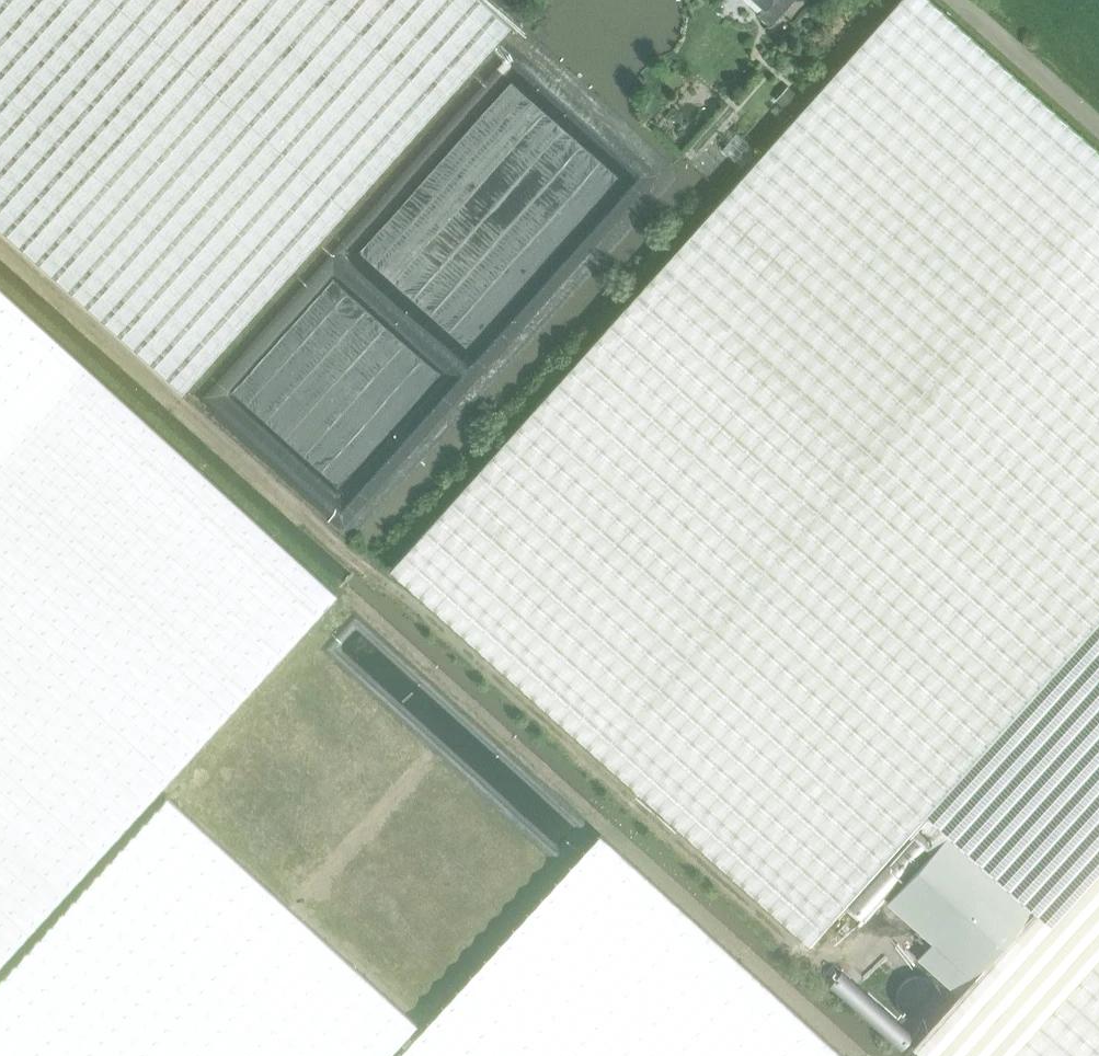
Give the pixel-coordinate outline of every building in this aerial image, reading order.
[(183,391),(511,25),(513,23),(487,0),(0,0),(0,228),(183,391)] [(392,568),(812,943),(912,830),(1098,622),(1098,147),(955,18),(935,0),(900,0),(743,175),(586,352),(392,568)] [(764,5),(756,14),(768,25),(791,0),(759,0),(764,5)] [(804,99),(787,85),(774,100),(791,114),(804,99)] [(737,133),(723,149),(743,166),(756,150),(737,133)] [(324,608),(337,594),(0,287),(0,962),(324,608)] [(934,941),(919,957),(959,993),(910,1049),(919,1055),(1008,1055),(1098,953),(1098,622),(912,830),(934,850),(889,900),(934,941)] [(159,799),(0,973),(0,1055),(386,1055),(411,1028),(159,799)] [(600,829),(393,1055),(849,1055),(600,829)] [(1008,1055),(1098,1055),(1098,953),(1008,1055)]
